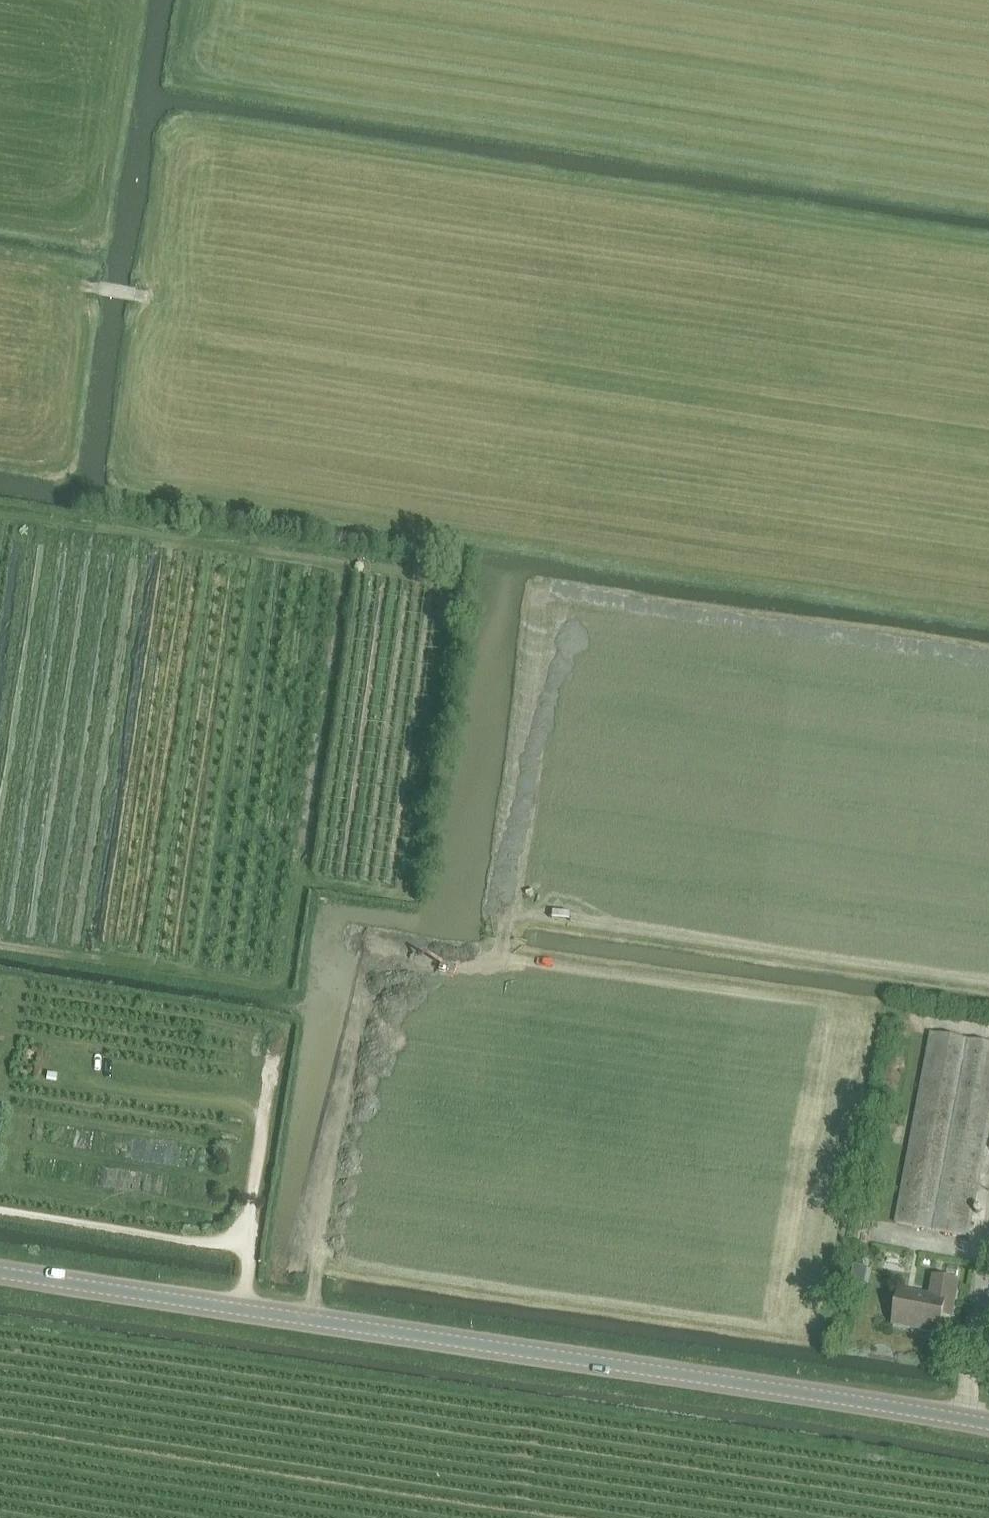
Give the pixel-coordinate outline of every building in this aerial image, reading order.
[(896,1223),(970,1237),(988,1131),(988,1045),(931,1034),(896,1223)] [(931,1298),(900,1291),(893,1325),(910,1329),(910,1324),(920,1326),(919,1331),(939,1335),(942,1316),(951,1318),(958,1283),(935,1278),(931,1298)]
